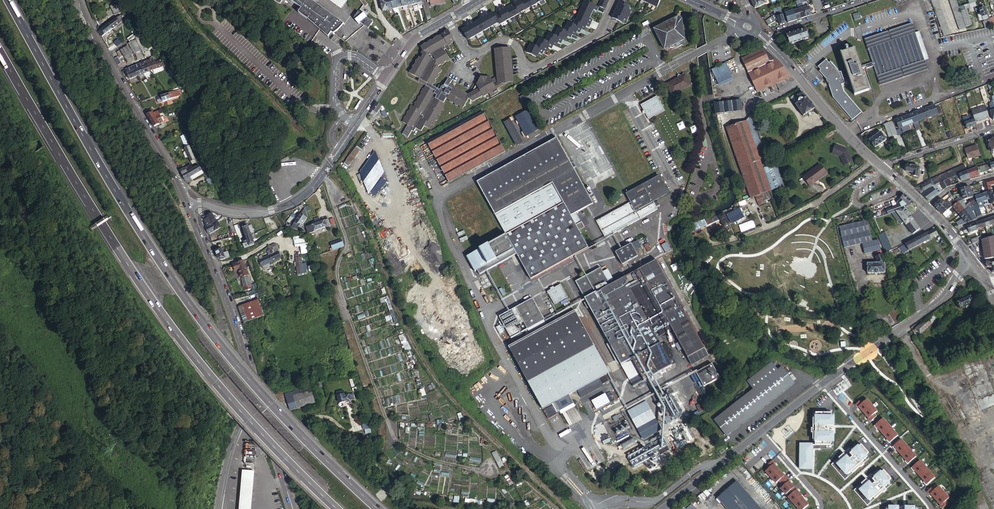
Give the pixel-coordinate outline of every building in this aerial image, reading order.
[(321,31),(324,27),(333,35),(334,35),(339,29),(338,29),(339,28),(338,28),(338,26),(335,24),(336,21),(309,1),(310,0),(273,0),(279,4),(282,6),(287,8),(291,8),(296,9),(298,7),(303,10),(300,15),(321,31)] [(335,36),(336,35),(339,33),(342,30),(343,29),(346,26),(346,25),(310,0),(309,1),(336,21),(335,24),(338,26),(338,28),(339,28),(338,29),(339,29),(334,35),(335,36)] [(342,10),(349,0),(329,0),(342,10)] [(521,0),(515,0),(513,2),(514,4),(505,9),(504,7),(497,10),(499,13),(494,15),(493,13),(489,16),(487,13),(481,17),(482,20),(473,25),(472,22),(465,26),(467,28),(462,31),(468,41),(499,23),(500,26),(546,0),(521,0)] [(599,6),(606,9),(610,0),(602,0),(599,6)] [(752,1),(756,9),(765,4),(763,0),(753,0),(752,1)] [(811,15),(810,11),(811,10),(809,7),(808,7),(806,1),(804,1),(804,0),(800,0),(801,3),(803,8),(806,16),(811,15)] [(937,16),(944,37),(952,35),(939,0),(931,0),(937,16)] [(960,30),(967,28),(966,27),(961,11),(959,7),(957,0),(950,0),(960,30)] [(599,8),(585,2),(574,26),(569,23),(565,31),(560,28),(556,37),(550,34),(546,42),(541,40),(537,47),(531,45),(527,53),(538,58),(540,53),(543,54),(545,51),(547,52),(549,48),(552,49),(554,46),(556,47),(559,42),(561,44),(563,40),(566,41),(568,37),(571,38),(573,34),(576,36),(578,31),(581,33),(582,29),(585,30),(587,26),(590,27),(593,20),(590,19),(594,10),(597,11),(599,8)] [(630,7),(620,2),(612,18),(623,23),(624,20),(627,21),(631,12),(628,10),(630,7)] [(781,12),(779,7),(772,9),(774,15),(776,14),(781,12)] [(985,7),(980,8),(984,19),(989,17),(985,7)] [(796,20),(801,18),(798,10),(797,10),(796,8),(792,9),(796,20)] [(106,17),(112,15),(109,9),(103,12),(106,17)] [(788,23),(796,20),(792,9),(784,12),(788,23)] [(967,9),(961,11),(966,27),(973,24),(967,9)] [(359,12),(357,16),(359,18),(357,20),(356,21),(359,25),(361,23),(369,29),(374,22),(368,18),(365,13),(363,15),(359,12)] [(776,14),(774,15),(766,20),(769,24),(776,20),(775,18),(777,17),(780,25),(785,24),(781,12),(776,14)] [(108,24),(111,29),(116,26),(122,22),(121,21),(118,18),(108,24)] [(677,18),(654,30),(665,50),(670,47),(680,42),(685,39),(682,19),(677,18)] [(986,28),(993,27),(990,19),(984,21),(986,28)] [(833,98),(853,120),(861,112),(844,93),(842,86),(850,83),(855,96),(870,91),(862,69),(873,65),(880,86),(927,69),(924,59),(914,32),(911,23),(864,39),(872,62),(861,66),(855,48),(850,50),(845,51),(840,53),(846,70),(848,77),(843,79),(841,72),(840,73),(831,63),(829,64),(826,60),(818,68),(820,71),(819,72),(826,80),(826,81),(826,82),(826,83),(827,83),(829,86),(833,98)] [(98,31),(101,36),(111,29),(108,24),(99,31),(98,31)] [(324,27),(321,31),(330,39),(333,35),(324,27)] [(806,28),(786,35),(790,46),(810,39),(806,28)] [(920,30),(914,32),(924,59),(929,58),(920,30)] [(135,39),(140,36),(135,31),(132,33),(133,36),(128,39),(129,42),(133,40),(135,39)] [(466,108),(471,99),(452,89),(451,90),(449,89),(452,85),(454,81),(450,79),(445,87),(443,87),(441,85),(439,89),(434,86),(435,84),(434,82),(436,80),(437,81),(438,79),(437,77),(438,75),(440,76),(441,73),(440,71),(441,70),(439,68),(440,66),(442,65),(443,63),(445,62),(446,63),(448,62),(448,60),(450,59),(446,51),(447,49),(449,52),(453,50),(449,44),(448,42),(454,39),(451,33),(450,33),(450,32),(446,34),(441,37),(441,39),(436,41),(435,41),(433,42),(433,43),(431,44),(430,44),(428,45),(428,46),(426,47),(424,47),(422,48),(424,52),(423,55),(425,56),(423,59),(421,58),(420,60),(420,62),(419,64),(418,64),(417,66),(417,67),(416,70),(414,69),(413,71),(414,73),(413,75),(421,80),(429,84),(428,87),(427,89),(427,91),(425,95),(423,96),(422,98),(423,98),(422,100),(420,101),(419,103),(420,103),(418,106),(417,106),(415,108),(413,110),(412,111),(411,112),(412,113),(411,115),(409,116),(408,118),(409,119),(408,121),(406,121),(405,123),(410,126),(404,135),(407,137),(409,136),(411,137),(414,132),(416,133),(418,129),(418,127),(420,129),(421,131),(423,132),(426,127),(431,130),(433,125),(434,123),(436,123),(437,121),(436,120),(437,118),(439,118),(440,115),(439,114),(440,113),(442,113),(443,110),(442,109),(443,107),(445,107),(446,105),(445,104),(448,99),(451,101),(453,100),(455,102),(454,103),(457,104),(459,103),(461,105),(460,106),(462,107),(464,106),(466,108)] [(139,38),(135,39),(141,52),(147,49),(144,42),(143,43),(141,43),(140,40),(139,38)] [(139,51),(133,40),(129,42),(128,44),(133,54),(139,51)] [(125,58),(132,55),(128,46),(120,50),(125,58)] [(494,80),(499,90),(512,82),(515,82),(512,48),(509,49),(512,79),(510,79),(502,84),(500,81),(501,79),(501,76),(499,76),(499,77),(494,80)] [(770,54),(763,48),(742,59),(758,92),(791,77),(790,76),(788,73),(775,59),(770,54)] [(512,79),(509,49),(498,50),(499,53),(497,56),(497,59),(499,58),(499,62),(498,65),(498,67),(500,67),(500,71),(499,73),(499,76),(501,76),(501,79),(500,81),(502,84),(510,79),(512,79)] [(145,62),(149,72),(157,68),(155,63),(153,60),(153,59),(145,62)] [(143,74),(149,72),(145,62),(139,64),(143,74)] [(731,77),(725,63),(711,69),(717,83),(731,77)] [(133,67),(137,76),(143,74),(139,64),(133,67)] [(129,80),(137,76),(133,67),(125,70),(129,80)] [(691,83),(686,74),(683,74),(683,76),(682,76),(679,75),(678,78),(667,84),(672,93),(691,83)] [(501,93),(499,90),(494,80),(492,78),(490,79),(490,78),(488,78),(488,77),(482,77),(480,82),(481,83),(480,83),(480,85),(478,86),(474,94),(471,99),(475,102),(485,96),(485,97),(491,94),(493,98),(501,93)] [(452,89),(471,99),(474,94),(470,95),(452,85),(449,89),(451,90),(452,89)] [(156,97),(158,103),(180,96),(179,90),(179,89),(159,96),(156,97)] [(804,93),(803,92),(796,97),(795,95),(792,97),(804,115),(816,107),(811,101),(804,93)] [(530,108),(523,95),(519,97),(526,111),(530,108)] [(657,96),(641,104),(649,119),(665,110),(657,96)] [(742,110),(740,99),(715,102),(716,113),(742,110)] [(377,102),(372,110),(374,111),(372,113),(375,116),(377,113),(380,109),(383,111),(382,112),(384,116),(387,115),(383,106),(377,102)] [(916,123),(919,122),(938,115),(935,105),(913,114),(916,123)] [(986,118),(989,116),(986,107),(972,111),(972,112),(974,116),(975,120),(975,121),(979,120),(986,118)] [(166,122),(162,109),(153,112),(147,114),(154,126),(166,122)] [(515,117),(525,137),(539,129),(529,109),(515,117)] [(762,194),(770,191),(784,186),(776,164),(769,166),(763,169),(761,163),(756,149),(762,147),(752,115),(753,112),(746,120),(746,121),(726,127),(751,198),(757,196),(762,194)] [(505,151),(484,113),(428,143),(449,182),(505,151)] [(900,129),(902,129),(909,126),(916,123),(913,114),(896,120),(900,129)] [(515,148),(522,143),(509,120),(502,125),(515,148)] [(967,128),(977,125),(975,121),(975,120),(969,122),(968,120),(965,121),(967,128)] [(898,135),(893,121),(889,123),(894,136),(898,135)] [(894,136),(889,123),(885,124),(890,137),(894,136)] [(875,137),(870,140),(876,148),(888,140),(882,132),(878,134),(877,133),(874,135),(875,137)] [(184,148),(192,164),(195,162),(188,146),(189,146),(184,136),(180,138),(185,148),(184,148)] [(574,169),(576,168),(574,163),(571,164),(557,138),(533,151),(478,181),(506,234),(503,235),(505,239),(508,238),(515,239),(522,257),(531,277),(532,278),(587,248),(579,233),(578,231),(570,217),(576,214),(593,204),(590,197),(574,169)] [(852,161),(847,149),(835,144),(832,153),(840,156),(844,165),(852,161)] [(977,145),(965,149),(968,158),(980,155),(977,145)] [(360,149),(356,146),(344,163),(347,166),(360,149)] [(378,175),(368,190),(369,193),(383,172),(375,152),(371,158),(378,175)] [(360,173),(368,190),(378,175),(371,158),(360,173)] [(807,175),(821,165),(820,164),(806,175),(807,175)] [(966,171),(964,164),(930,178),(933,185),(939,182),(942,181),(947,179),(956,175),(958,174),(966,171)] [(981,173),(988,171),(988,170),(987,167),(986,164),(975,167),(972,169),(975,176),(981,174),(981,173)] [(180,171),(182,175),(193,169),(193,168),(191,165),(180,171)] [(196,174),(201,171),(198,165),(193,168),(193,169),(196,174)] [(827,173),(821,165),(807,175),(813,183),(827,173)] [(914,167),(908,166),(906,172),(913,174),(913,176),(918,177),(920,168),(917,167),(917,166),(915,165),(914,167)] [(182,175),(186,183),(191,180),(190,177),(196,174),(193,169),(182,175)] [(966,171),(970,178),(975,176),(972,169),(966,171)] [(190,177),(191,180),(203,173),(201,171),(196,174),(190,177)] [(961,181),(970,178),(966,171),(958,174),(961,181)] [(813,183),(807,175),(806,175),(803,177),(810,185),(813,183)] [(652,202),(655,200),(668,193),(659,176),(625,194),(629,202),(595,221),(604,239),(657,210),(654,204),(652,202)] [(920,182),(915,187),(920,193),(933,185),(930,178),(924,180),(925,181),(921,184),(920,182)] [(984,182),(987,192),(992,190),(990,185),(993,184),(993,179),(984,182)] [(932,187),(922,195),(929,200),(931,200),(938,194),(941,191),(936,186),(932,187)] [(974,190),(971,191),(962,194),(964,199),(969,198),(975,196),(976,196),(974,190)] [(762,194),(757,196),(760,206),(766,204),(762,194)] [(871,214),(872,219),(887,214),(891,213),(893,212),(896,211),(900,210),(903,209),(904,209),(913,203),(912,202),(909,199),(906,196),(904,194),(900,199),(897,200),(896,201),(898,203),(899,203),(900,205),(882,211),(882,210),(871,214)] [(984,205),(990,203),(988,199),(987,194),(981,196),(983,200),(984,205)] [(594,195),(590,197),(593,204),(598,202),(594,195)] [(973,204),(977,202),(976,197),(975,196),(969,198),(972,204),(973,204)] [(938,210),(945,203),(942,199),(936,204),(935,207),(938,210)] [(957,201),(956,199),(951,204),(947,200),(945,203),(938,210),(943,214),(949,209),(952,206),(957,201)] [(956,210),(961,206),(957,201),(952,206),(956,210)] [(980,215),(981,215),(977,202),(973,204),(977,216),(980,215)] [(730,224),(743,216),(739,209),(738,209),(736,207),(734,209),(735,211),(728,215),(731,219),(728,221),(730,224)] [(961,225),(976,219),(967,207),(964,209),(958,214),(962,218),(955,223),(959,225),(961,225)] [(900,210),(896,211),(893,212),(891,213),(897,221),(899,220),(901,224),(904,222),(913,234),(919,230),(917,226),(904,209),(903,209),(900,210)] [(943,214),(946,218),(952,213),(949,209),(943,214)] [(204,220),(207,226),(216,222),(215,222),(211,213),(207,216),(208,218),(204,220)] [(293,221),(290,226),(291,226),(292,227),(293,227),(294,227),(295,228),(297,228),(298,228),(299,229),(300,229),(301,227),(304,224),(303,223),(307,217),(301,213),(297,219),(295,222),(293,221)] [(728,221),(724,213),(718,216),(718,215),(705,222),(704,219),(698,222),(701,228),(720,219),(724,227),(730,224),(728,221)] [(578,231),(579,232),(584,229),(576,214),(570,217),(578,231)] [(976,224),(978,228),(986,225),(986,226),(993,223),(993,217),(976,224)] [(313,225),(315,230),(327,226),(327,227),(331,225),(328,219),(321,222),(320,220),(316,221),(317,223),(313,225)] [(208,234),(209,234),(214,231),(215,232),(221,229),(217,221),(215,222),(216,222),(207,226),(204,227),(208,234)] [(245,238),(251,235),(246,221),(241,223),(243,228),(242,228),(245,238)] [(867,222),(843,228),(847,246),(862,243),(864,252),(880,249),(878,239),(871,240),(867,222)] [(237,225),(242,239),(245,238),(242,228),(243,228),(241,223),(237,225)] [(967,227),(969,232),(969,233),(978,229),(978,228),(976,224),(967,227)] [(916,238),(920,244),(937,235),(933,229),(916,238)] [(883,243),(886,253),(893,249),(886,231),(879,235),(883,243)] [(211,240),(212,243),(227,239),(229,238),(227,234),(211,240)] [(993,257),(993,234),(982,239),(980,240),(984,259),(993,257)] [(244,249),(255,245),(251,235),(245,238),(247,241),(244,243),(245,245),(243,246),(244,249)] [(505,239),(503,235),(466,256),(474,271),(476,270),(479,274),(508,258),(512,266),(520,261),(530,280),(532,278),(531,277),(522,257),(515,239),(508,238),(505,239)] [(970,239),(972,243),(980,240),(982,239),(980,235),(970,239)] [(299,239),(293,239),(293,236),(285,236),(285,244),(295,244),(295,246),(300,246),(299,239)] [(645,243),(643,239),(643,238),(634,243),(637,249),(641,247),(644,254),(650,251),(645,243)] [(902,253),(920,244),(916,238),(899,247),(902,253)] [(333,250),(344,246),(342,239),(330,243),(333,250)] [(666,252),(671,249),(666,241),(661,244),(666,252)] [(260,261),(262,267),(282,259),(279,252),(278,253),(275,244),(268,248),(271,256),(260,261)] [(630,245),(615,253),(622,266),(637,257),(630,245)] [(215,252),(218,260),(221,261),(229,258),(227,253),(225,253),(223,254),(222,250),(215,252)] [(882,254),(876,257),(879,263),(867,264),(868,274),(885,273),(884,260),(885,260),(882,254)] [(704,349),(655,261),(632,273),(609,286),(599,269),(574,283),(628,380),(634,377),(636,382),(631,385),(632,388),(638,385),(637,384),(642,381),(643,382),(672,366),(671,365),(660,346),(654,335),(658,332),(662,330),(669,326),(687,358),(704,349)] [(249,277),(243,262),(232,265),(234,272),(239,270),(242,279),(249,277)] [(242,280),(247,291),(253,288),(249,277),(242,280)] [(551,303),(565,296),(559,285),(545,293),(551,303)] [(973,301),(969,293),(956,299),(959,307),(973,301)] [(257,299),(238,307),(245,323),(263,316),(257,299)] [(510,339),(528,330),(544,322),(544,321),(532,299),(498,317),(510,339)] [(541,410),(566,396),(573,392),(595,380),(599,387),(611,380),(608,376),(574,312),(546,327),(531,335),(508,348),(541,410)] [(933,313),(920,324),(925,329),(938,318),(933,313)] [(546,327),(544,322),(528,330),(531,335),(546,327)] [(918,326),(912,331),(923,353),(926,351),(919,335),(922,331),(918,326)] [(245,331),(248,338),(253,336),(250,329),(245,330),(245,331)] [(660,346),(671,365),(676,362),(666,343),(660,346)] [(687,358),(692,367),(709,357),(704,349),(687,358)] [(962,360),(979,411),(988,408),(993,423),(991,424),(993,433),(993,377),(989,378),(981,354),(962,360)] [(989,375),(993,373),(993,364),(992,359),(985,361),(989,375)] [(737,402),(714,421),(727,437),(795,384),(782,367),(778,370),(772,362),(747,382),(753,390),(742,399),(739,396),(735,399),(737,402)] [(695,373),(703,387),(719,378),(711,364),(695,373)] [(599,388),(599,387),(595,380),(573,392),(577,400),(599,388)] [(284,395),(289,411),(314,403),(310,387),(284,395)] [(672,394),(669,388),(651,397),(654,404),(672,394)] [(350,401),(354,399),(353,395),(349,396),(348,396),(344,397),(343,392),(337,393),(340,404),(350,401)] [(596,408),(610,401),(605,392),(591,399),(596,408)] [(541,410),(546,418),(571,405),(566,396),(541,410)] [(867,418),(870,421),(876,416),(874,413),(877,411),(866,399),(863,401),(861,399),(855,404),(857,407),(858,406),(868,417),(867,418)] [(651,419),(643,405),(626,414),(634,429),(651,419)] [(831,412),(815,412),(815,417),(813,417),(813,427),(811,427),(811,432),(813,432),(812,439),(815,439),(815,444),(831,444),(831,439),(833,439),(833,429),(827,428),(827,424),(833,424),(833,418),(831,417),(831,412)] [(671,424),(667,417),(663,419),(666,426),(671,424)] [(886,440),(888,443),(897,435),(882,417),(873,425),(876,428),(877,428),(887,439),(886,440)] [(659,432),(653,420),(634,430),(641,442),(659,432)] [(660,454),(669,449),(661,434),(656,437),(656,438),(643,446),(646,451),(643,452),(646,457),(658,450),(660,454)] [(904,461),(907,464),(916,456),(901,439),(892,446),(894,449),(895,449),(905,460),(904,461)] [(813,450),(813,444),(812,444),(803,443),(803,449),(800,449),(800,462),(802,462),(802,468),(811,468),(811,458),(811,450),(813,450)] [(840,459),(836,463),(846,474),(850,471),(852,473),(860,466),(860,467),(864,463),(863,463),(866,461),(864,459),(867,456),(866,454),(868,452),(861,444),(858,446),(857,445),(854,447),(852,445),(847,450),(851,455),(848,457),(844,453),(838,457),(840,459)] [(492,452),(499,467),(504,465),(497,450),(492,452)] [(244,465),(265,459),(259,453),(241,458),(244,465)] [(239,466),(244,465),(241,458),(240,454),(235,456),(239,466)] [(988,469),(986,461),(981,462),(980,454),(970,457),(974,473),(988,469)] [(775,483),(778,480),(783,486),(780,488),(785,494),(788,491),(791,494),(787,497),(798,508),(802,508),(808,504),(803,499),(804,498),(801,495),(796,490),(796,489),(794,486),(793,487),(788,481),(789,480),(784,475),(783,475),(773,464),(774,463),(771,460),(765,466),(768,468),(765,471),(775,483)] [(923,482),(925,485),(934,477),(919,460),(910,467),(913,470),(924,481),(923,482)] [(846,474),(836,463),(834,461),(831,464),(845,479),(848,476),(846,474)] [(863,485),(859,488),(869,500),(873,496),(874,498),(882,491),(883,492),(886,489),(886,488),(888,486),(887,484),(890,482),(888,480),(891,478),(884,469),(881,472),(880,470),(877,473),(875,471),(869,476),(873,480),(870,483),(866,478),(861,483),(863,485)] [(736,481),(718,497),(728,508),(761,508),(736,481)] [(939,505),(941,508),(947,503),(945,500),(948,497),(938,485),(935,488),(932,485),(926,491),(929,494),(930,493),(940,504),(939,505)] [(869,500),(859,488),(857,486),(854,489),(867,505),(870,502),(869,500)] [(257,490),(234,489),(232,508),(256,508),(257,490)] [(980,492),(973,495),(967,508),(988,508),(980,492)]
